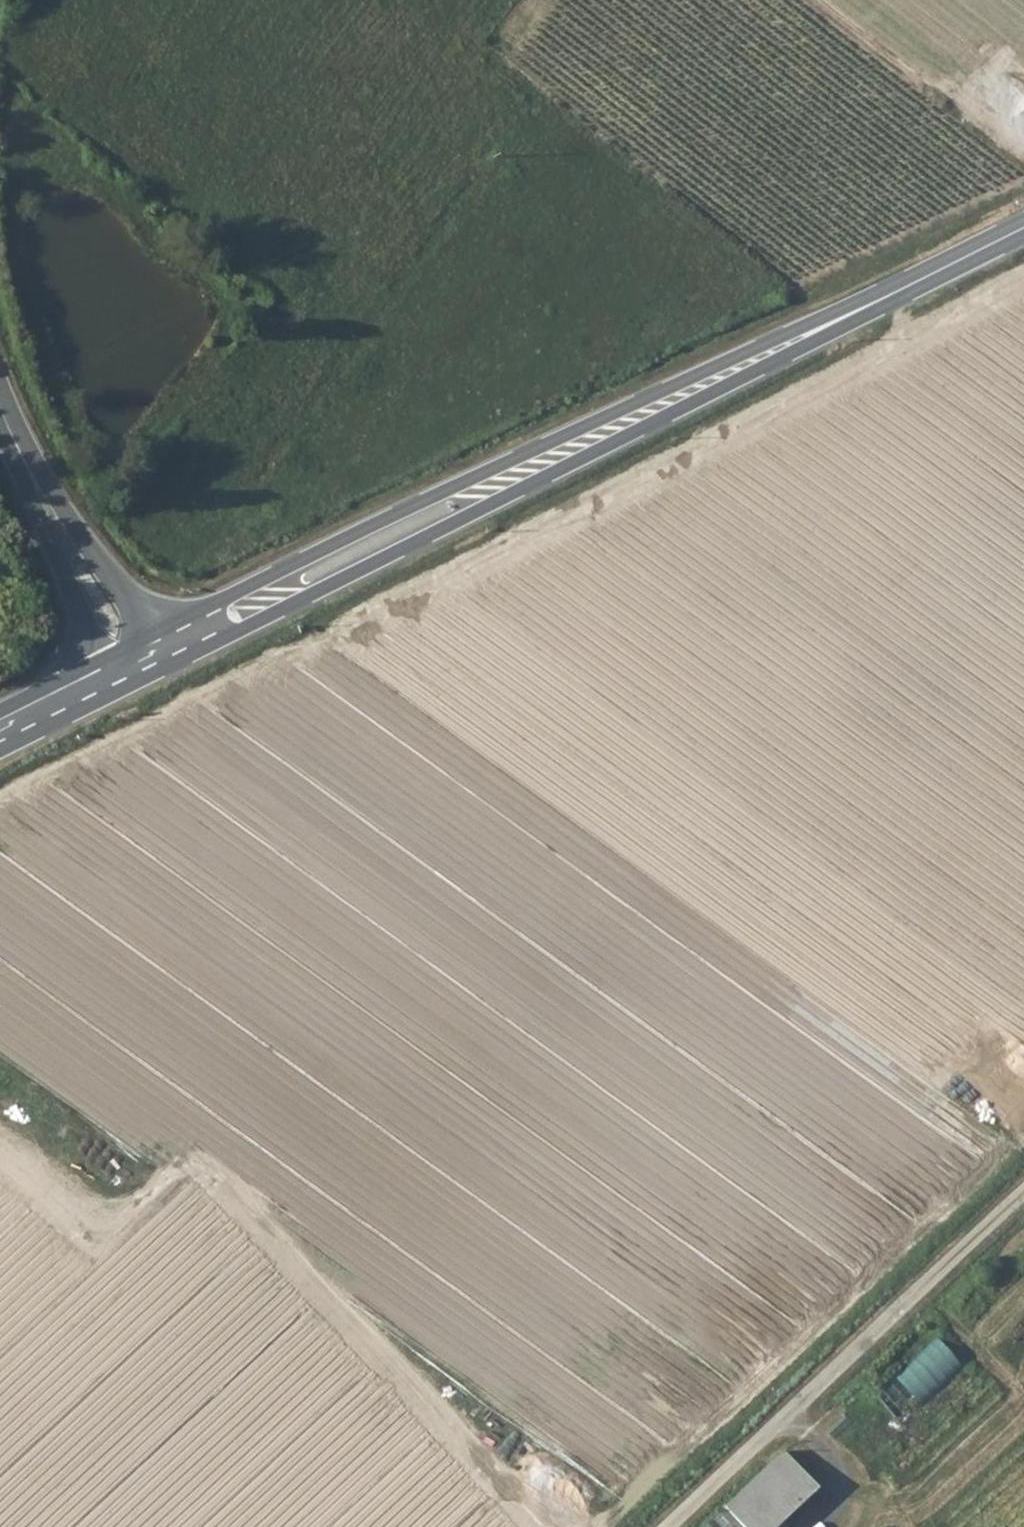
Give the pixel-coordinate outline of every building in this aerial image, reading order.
[(882,1400),(907,1425),(967,1364),(942,1339),(882,1400)] [(751,1478),(785,1514),(830,1470),(796,1435),(751,1478)] [(751,1478),(738,1491),(772,1526),(785,1514),(751,1478)] [(772,1526),(738,1491),(700,1526),(773,1526),(772,1526)]
